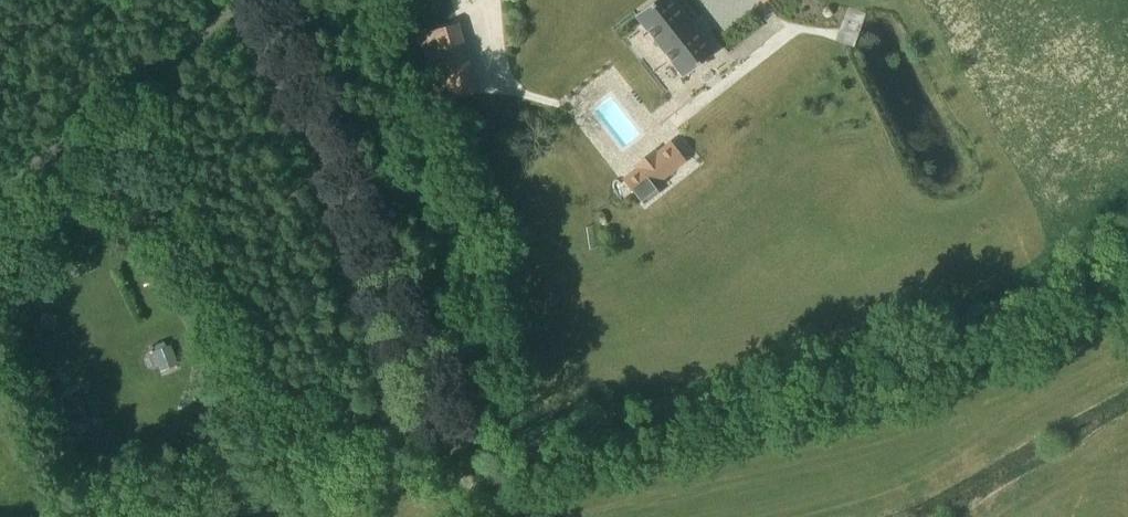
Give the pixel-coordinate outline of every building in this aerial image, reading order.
[(673,0),(658,0),(637,17),(685,78),(715,55),(673,0)] [(466,56),(432,66),(441,98),(475,88),(466,56)] [(653,151),(636,164),(639,168),(624,179),(644,204),(659,192),(653,184),(684,160),(671,143),(656,154),(653,151)] [(40,312),(39,327),(52,328),(53,313),(40,312)] [(141,353),(149,378),(179,368),(171,343),(141,353)]
